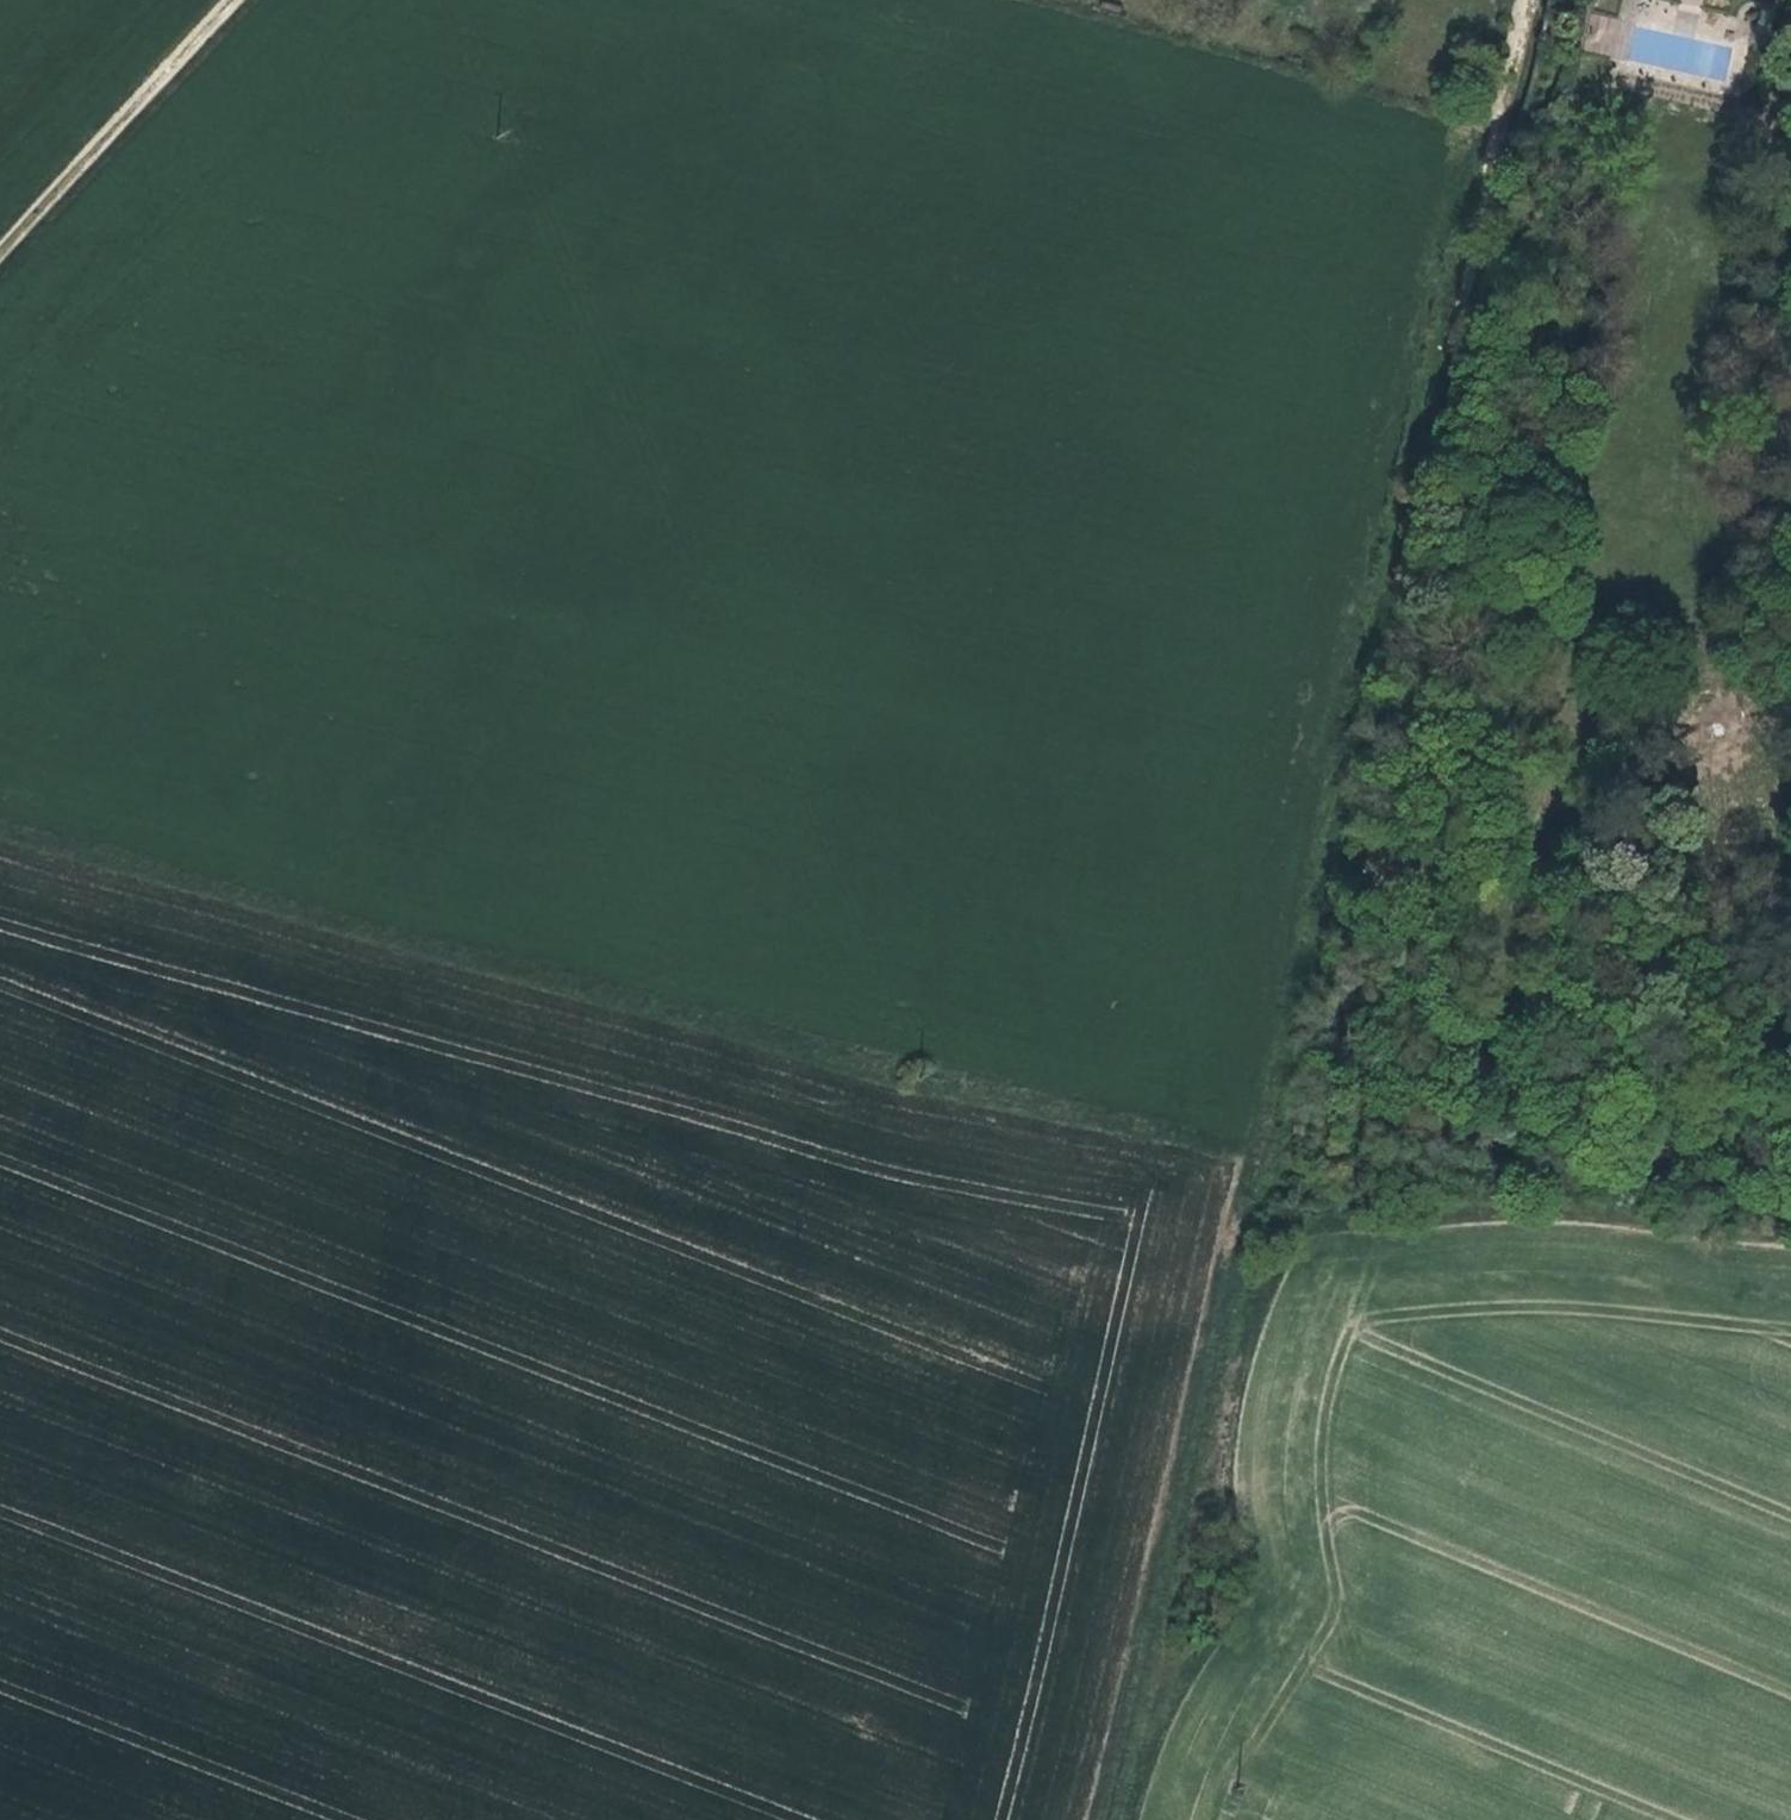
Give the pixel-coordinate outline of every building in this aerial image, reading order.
[(1585,15),(1583,53),(1620,54),(1621,16),(1585,15)]
